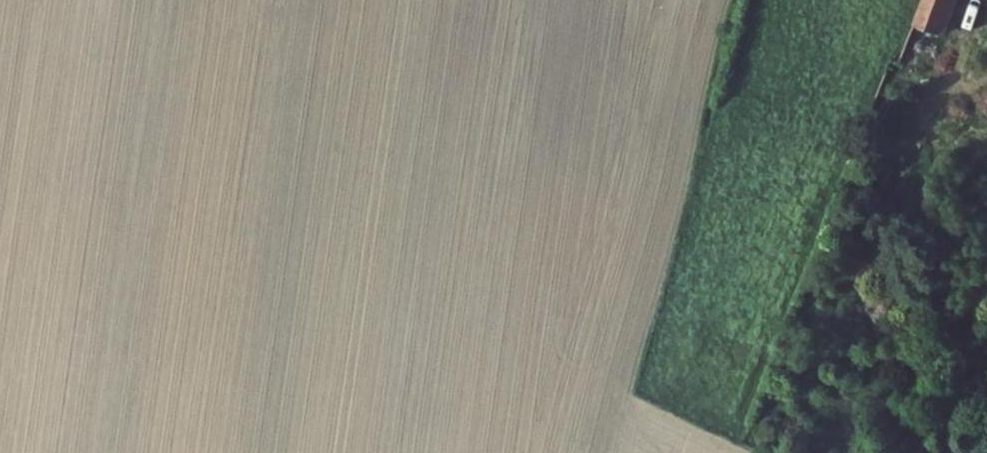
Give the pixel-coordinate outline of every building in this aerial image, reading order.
[(920,44),(950,55),(971,0),(938,0),(920,44)]
